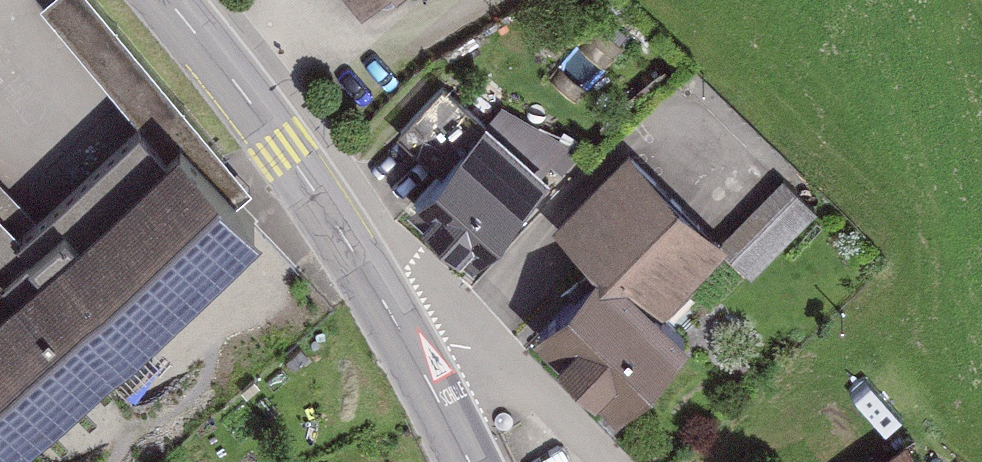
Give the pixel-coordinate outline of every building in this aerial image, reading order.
[(542,75),(570,100),(609,53),(610,40),(616,33),(599,19),(590,29),(583,29),(570,44),(542,75)] [(437,178),(407,211),(472,269),(544,187),(535,180),(549,164),(561,173),(580,155),(498,112),(484,130),(445,92),(400,140),(419,159),(437,178)] [(251,223),(174,143),(105,208),(103,206),(85,223),(64,200),(17,244),(0,226),(0,447),(90,362),(72,342),(125,293),(127,295),(129,293),(122,285),(132,276),(163,308),(251,223)] [(565,231),(583,251),(597,265),(600,261),(647,307),(710,243),(630,161),(565,231)] [(723,255),(748,280),(814,214),(788,189),(723,255)] [(600,261),(597,265),(533,330),(608,404),(675,335),(647,307),(600,261)] [(907,447),(886,461),(918,461),(907,447)]
